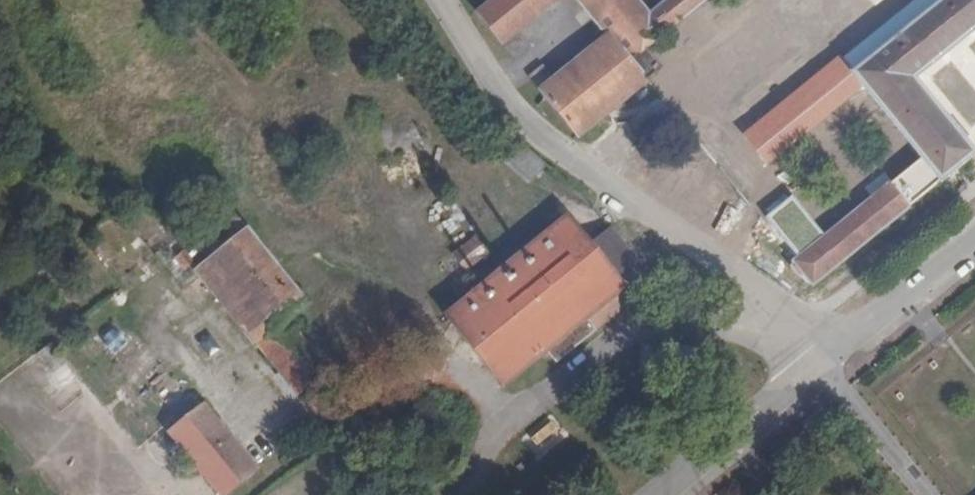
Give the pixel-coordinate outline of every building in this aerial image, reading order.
[(478,11),(502,40),(514,57),(529,45),(517,31),(555,0),(491,0),(478,11)] [(646,45),(701,0),(664,0),(647,13),(636,0),(579,0),(608,35),(630,59),(646,45)] [(862,83),(851,70),(938,0),(911,0),(840,56),(836,52),(753,120),(776,150),(862,83)] [(851,70),(862,83),(923,155),(814,244),(807,235),(786,252),(795,264),(791,267),(798,278),(804,274),(813,285),(974,154),(912,78),(974,27),(974,0),(938,0),(851,70)] [(663,67),(646,45),(630,59),(608,35),(552,78),(556,83),(543,93),(579,134),(663,67)] [(531,80),(543,93),(556,83),(552,78),(543,68),(531,80)] [(140,236),(160,259),(175,246),(156,223),(146,214),(133,226),(140,236)] [(470,297),(526,366),(548,350),(588,319),(597,332),(656,283),(610,228),(590,244),(568,217),(470,297)] [(272,326),(305,302),(239,218),(205,245),(214,256),(272,326)] [(453,254),(466,270),(489,252),(474,236),(453,254)] [(205,245),(202,246),(195,251),(205,263),(214,256),(205,245)] [(173,261),(181,271),(190,262),(183,252),(173,261)] [(283,338),(272,326),(214,256),(205,263),(199,269),(303,399),(322,384),(297,353),(309,342),(294,327),(283,338)] [(504,385),(526,366),(470,297),(446,317),(504,385)] [(588,319),(548,350),(558,362),(597,332),(588,319)] [(31,353),(48,374),(64,362),(47,341),(31,353)] [(172,431),(223,494),(254,469),(207,403),(172,431)] [(551,421),(527,440),(541,458),(566,439),(551,421)]
